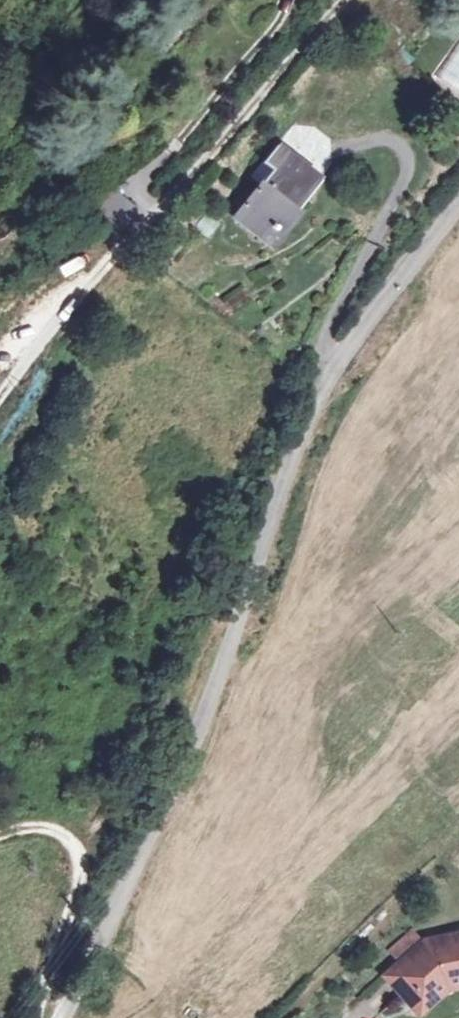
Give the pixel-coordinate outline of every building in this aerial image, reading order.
[(277,144),(261,162),(271,171),(260,183),(232,216),(265,243),(294,209),(296,211),(297,209),(322,180),(277,144)] [(271,171),(261,162),(250,175),(260,183),(271,171)] [(294,209),(265,243),(274,250),(304,214),(297,209),(296,211),(294,209)] [(207,238),(219,224),(206,213),(194,227),(207,238)] [(417,1017),(426,1017),(434,1010),(441,1004),(458,1001),(458,948),(416,956),(411,961),(393,977),(374,994),(393,1014),(403,1005),(417,1017)] [(383,966),(393,977),(411,961),(400,950),(383,966)] [(403,1005),(393,1014),(396,1017),(417,1017),(403,1005)]
